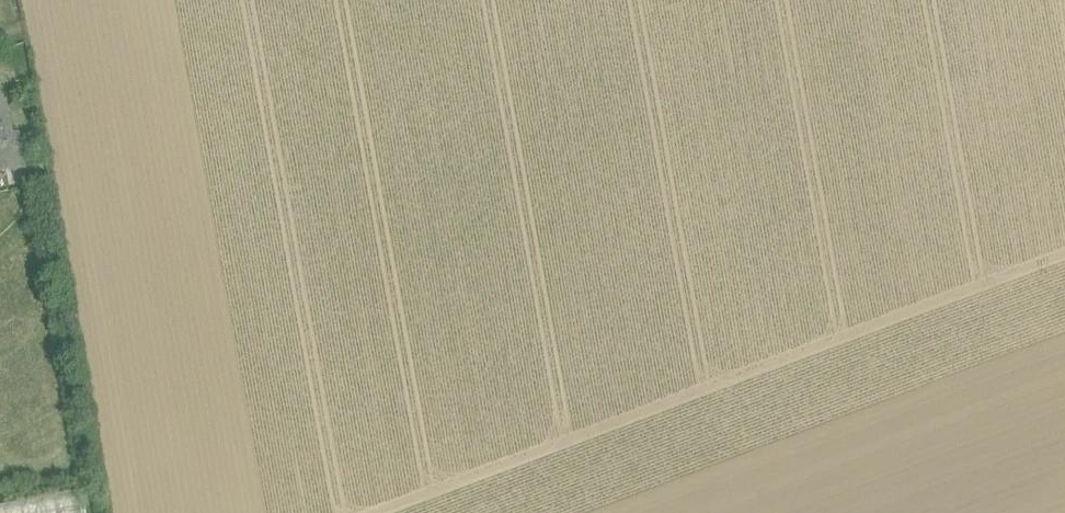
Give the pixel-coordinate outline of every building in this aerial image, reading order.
[(0,105),(0,171),(6,170),(6,167),(5,167),(3,152),(19,149),(17,135),(8,137),(2,104),(0,105)] [(82,493),(0,508),(0,512),(86,512),(82,493)]
